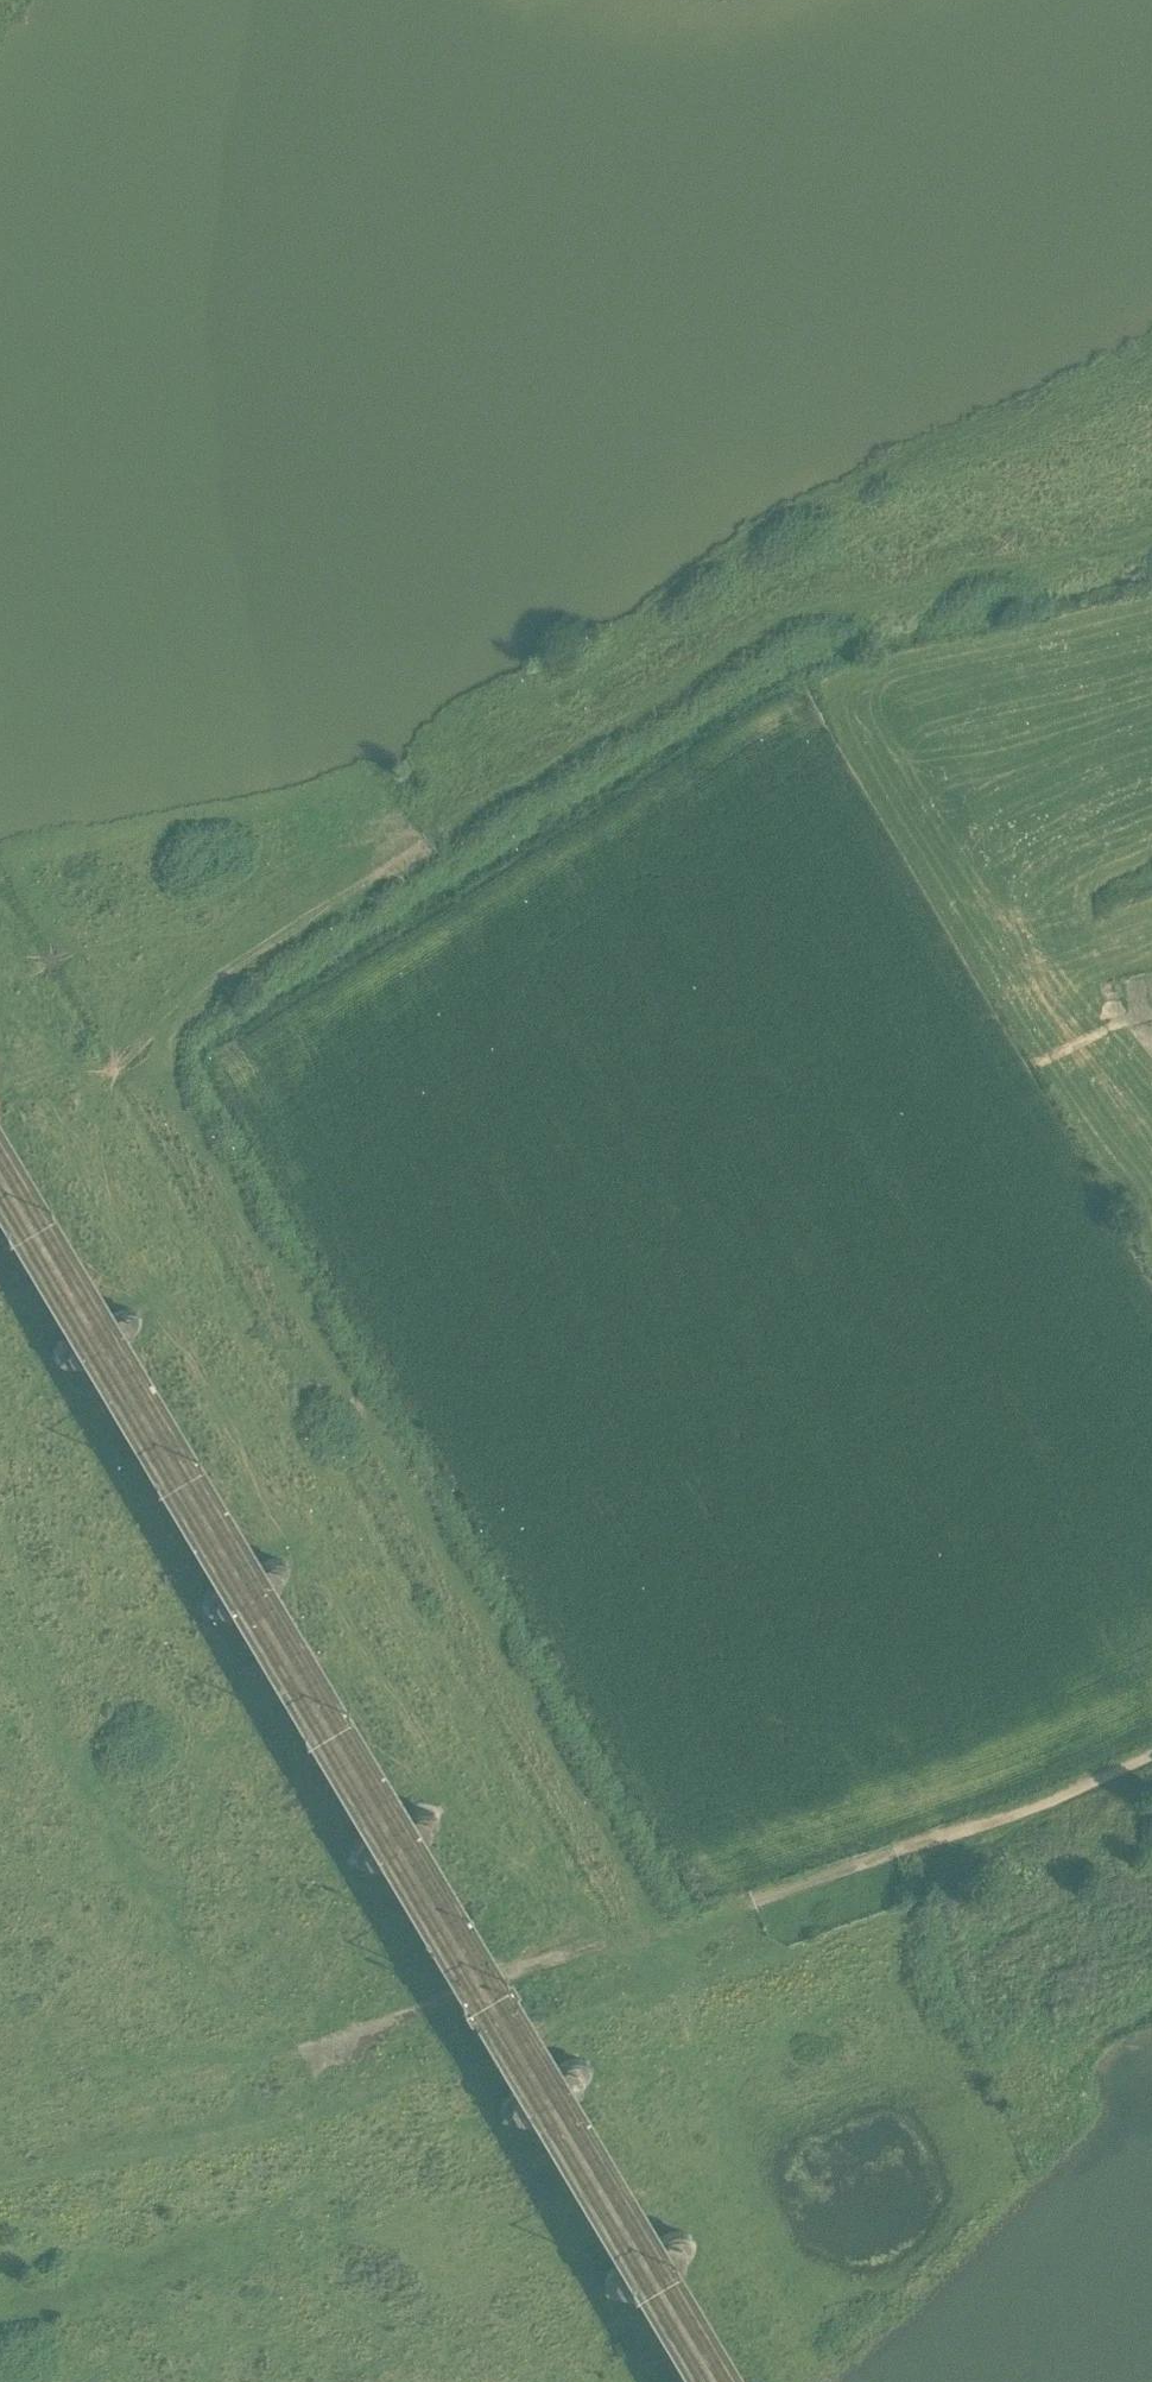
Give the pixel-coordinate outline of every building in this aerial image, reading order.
[(372,1869),(377,1868),(425,1837),(429,1834),(432,1831),(434,1827),(435,1822),(436,1818),(432,1815),(427,1814),(422,1813),(417,1814),(413,1816),(363,1846),(360,1848),(358,1851),(356,1855),(354,1858),(353,1862),(353,1866),(358,1868),(362,1870),(367,1870),(372,1869)]
